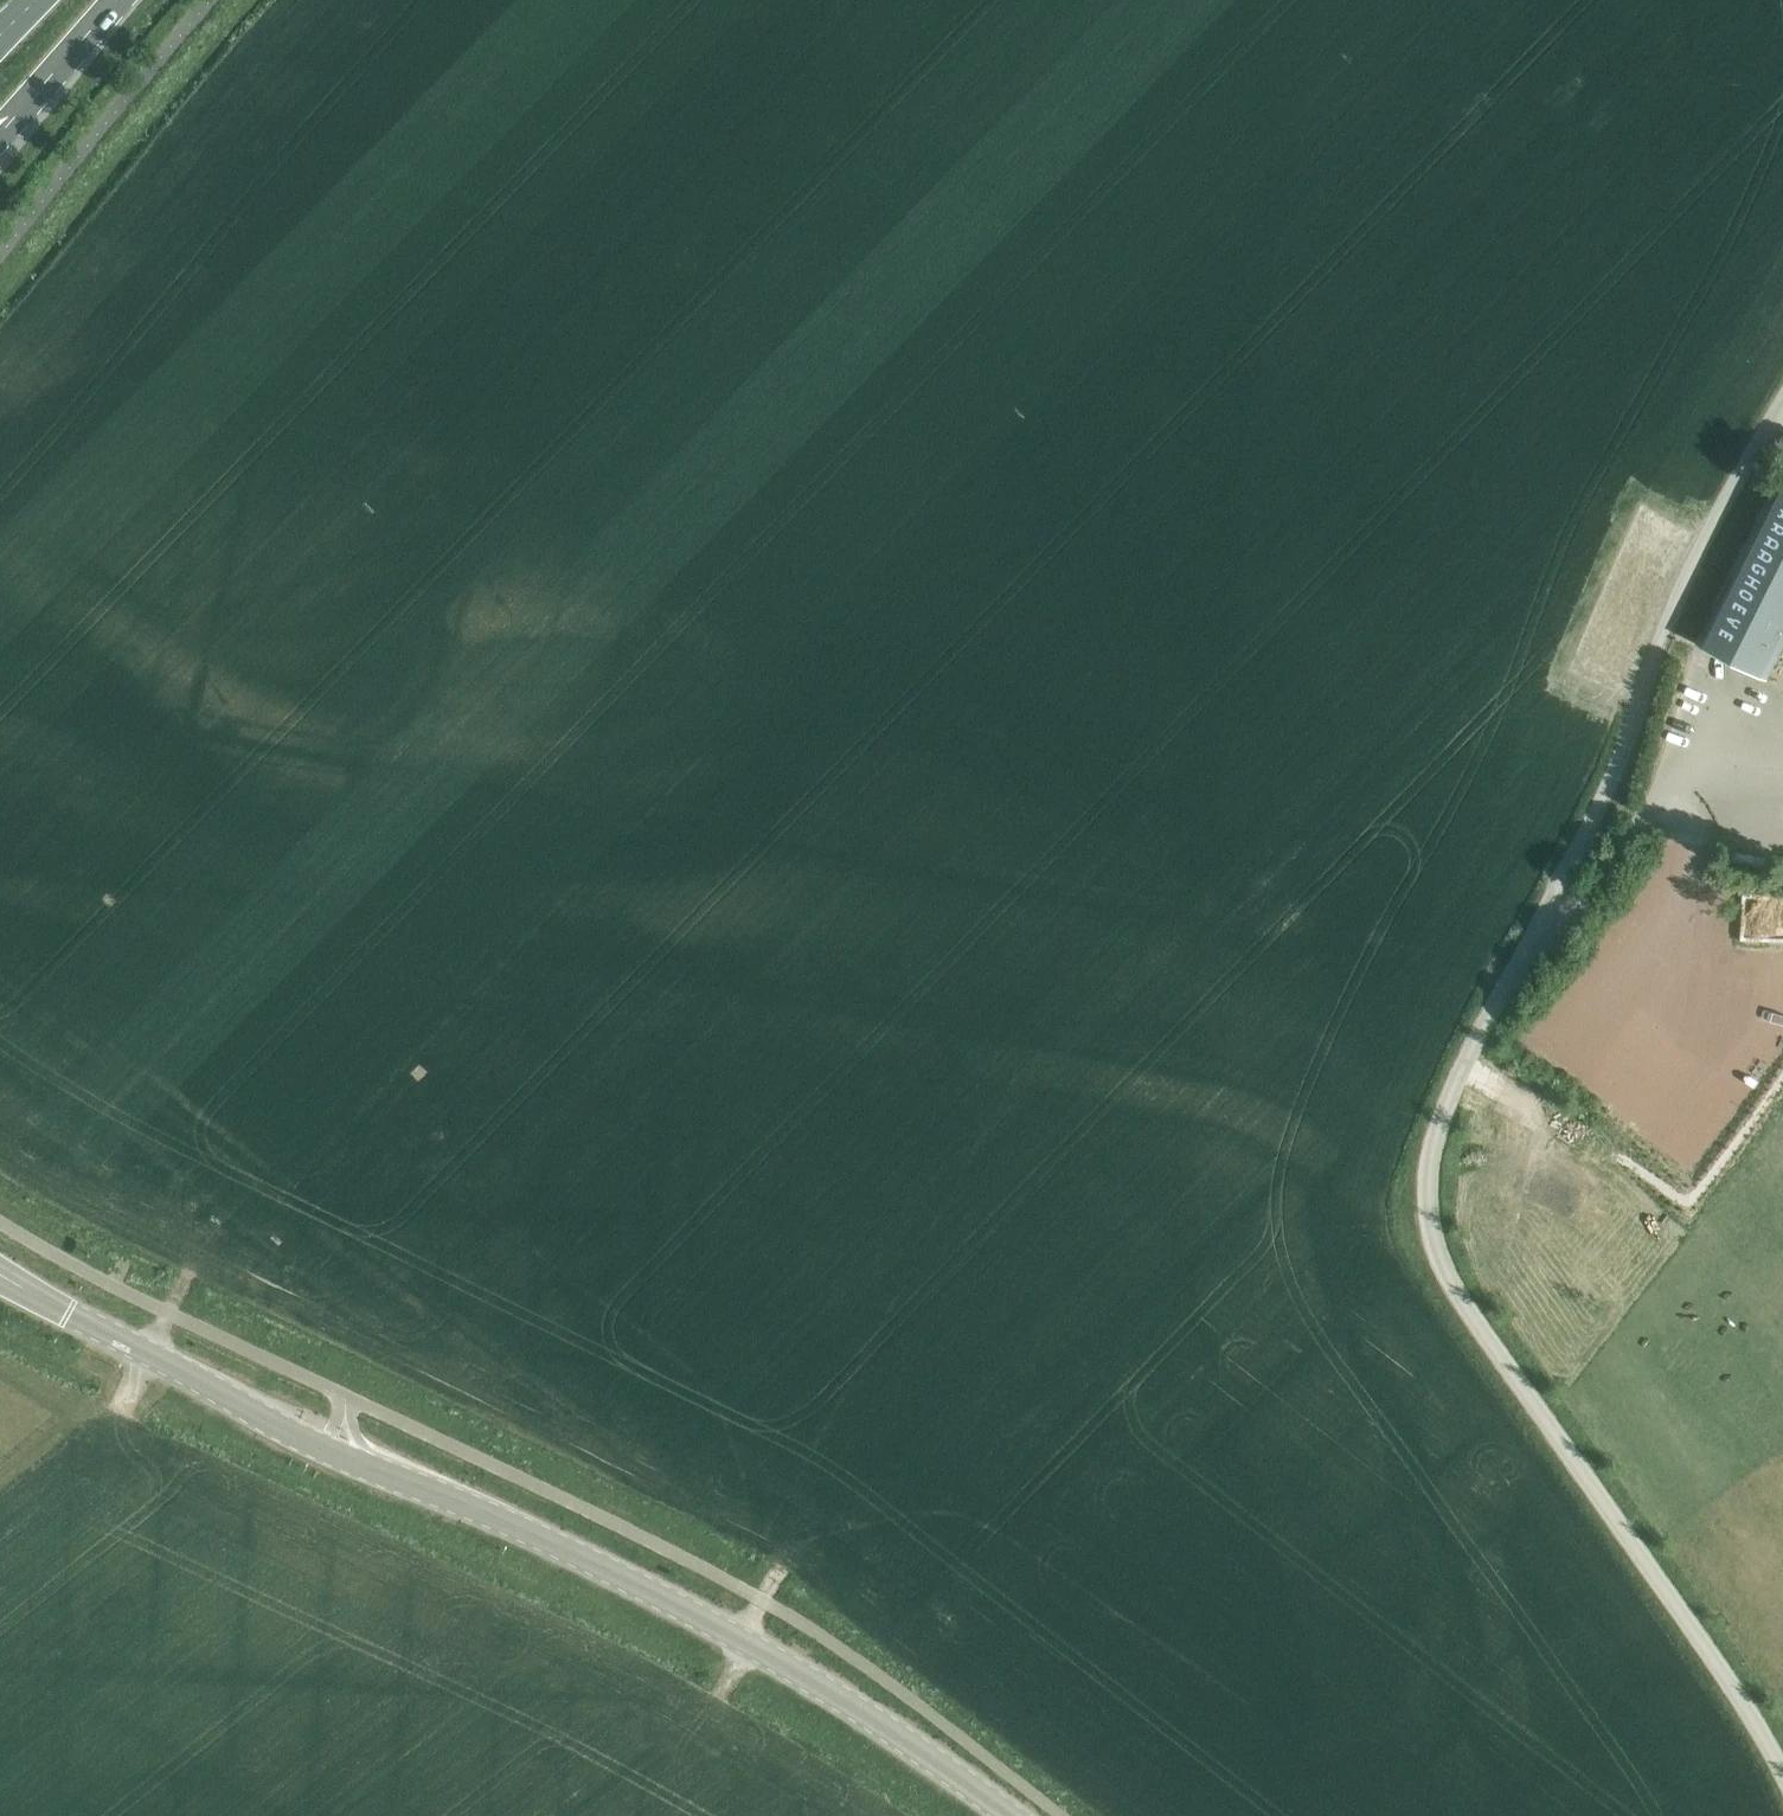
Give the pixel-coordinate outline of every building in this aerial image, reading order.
[(1698,642),(1734,660),(1731,666),(1741,671),(1744,665),(1768,677),(1782,648),(1782,484),(1781,483),(1778,481),(1698,642)] [(1745,850),(1743,861),(1768,866),(1770,855),(1745,850)]
